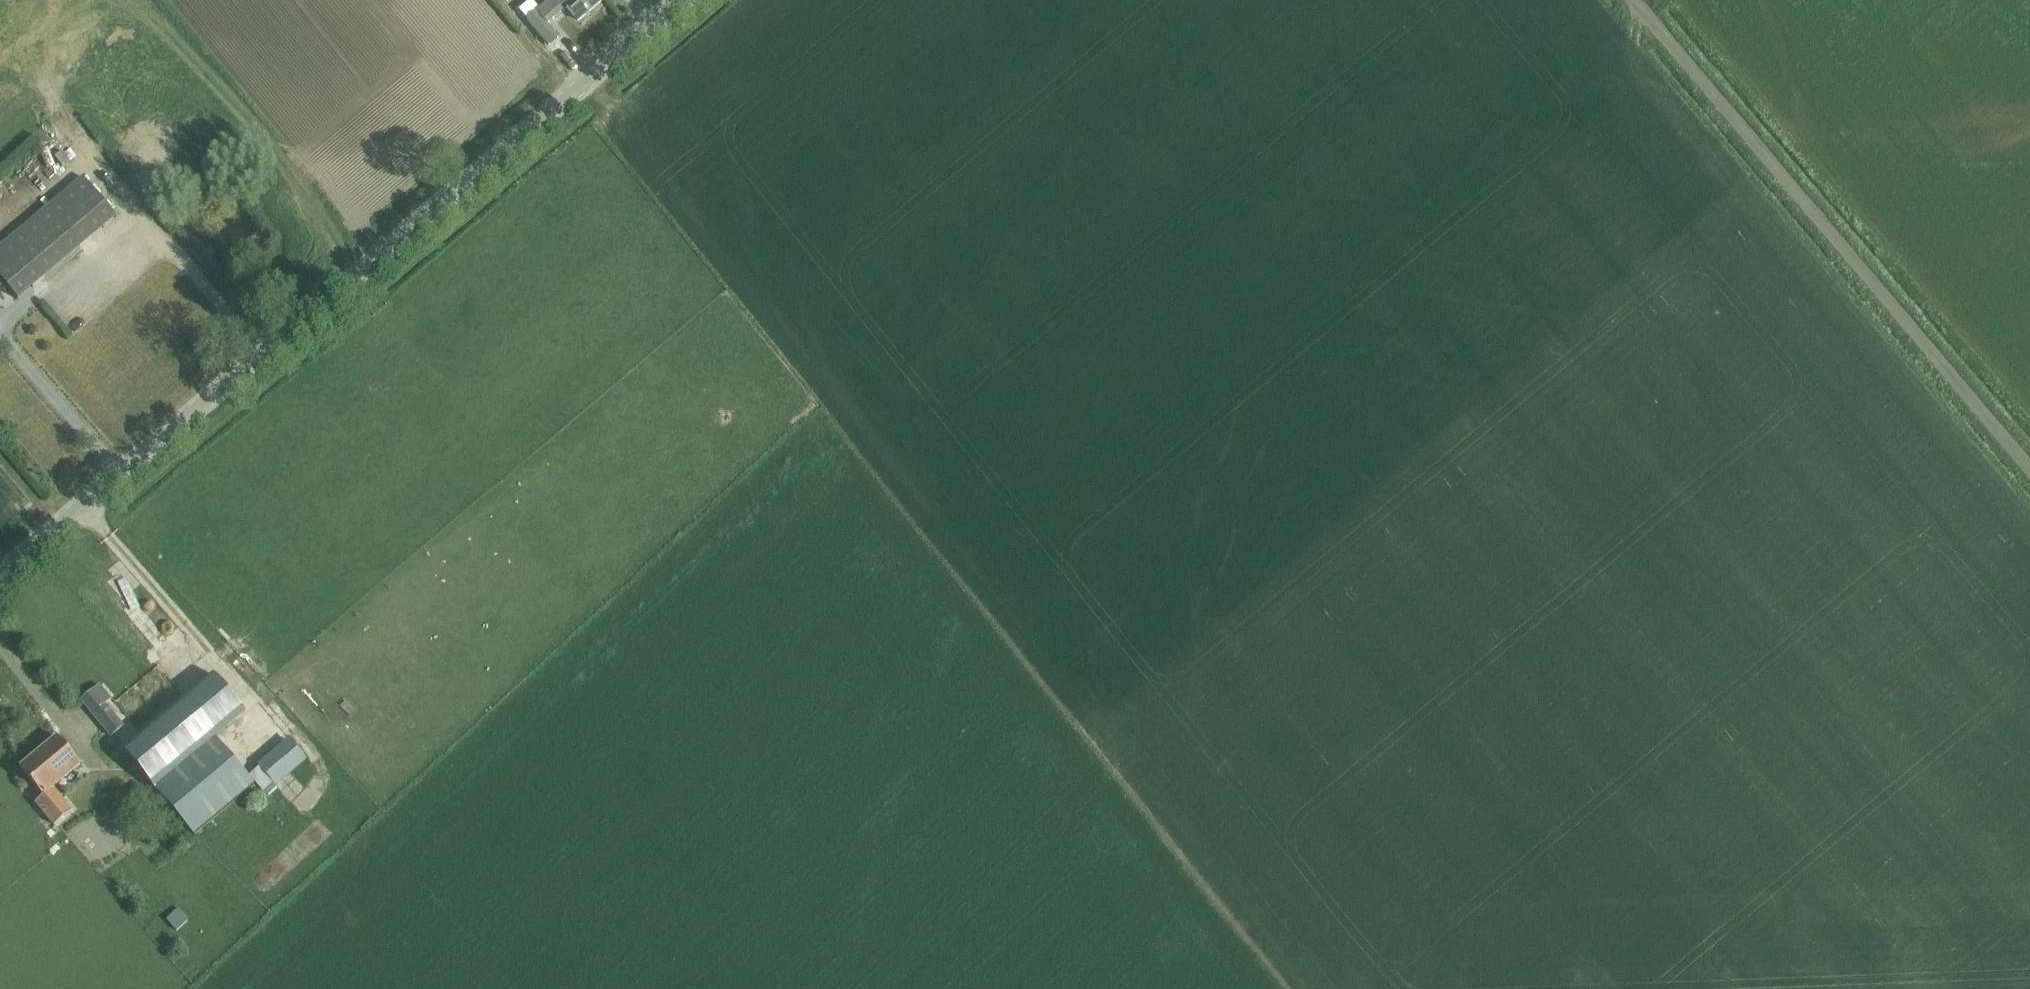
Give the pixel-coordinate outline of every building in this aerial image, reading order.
[(604,0),(554,0),(529,22),(550,46),(559,39),(547,25),(566,8),(579,22),(604,0)] [(19,300),(117,218),(83,178),(0,248),(0,289),(5,285),(19,300)] [(193,836),(253,786),(215,740),(246,713),(214,675),(123,751),(176,815),(193,836)] [(84,705),(111,737),(124,727),(106,705),(109,702),(100,691),(84,705)] [(260,764),(262,766),(252,775),(269,795),(310,760),(291,737),(260,764)] [(58,738),(20,769),(44,797),(38,801),(57,824),(73,811),(54,788),(81,765),(58,738)] [(189,922),(179,911),(167,921),(177,933),(189,922)]
